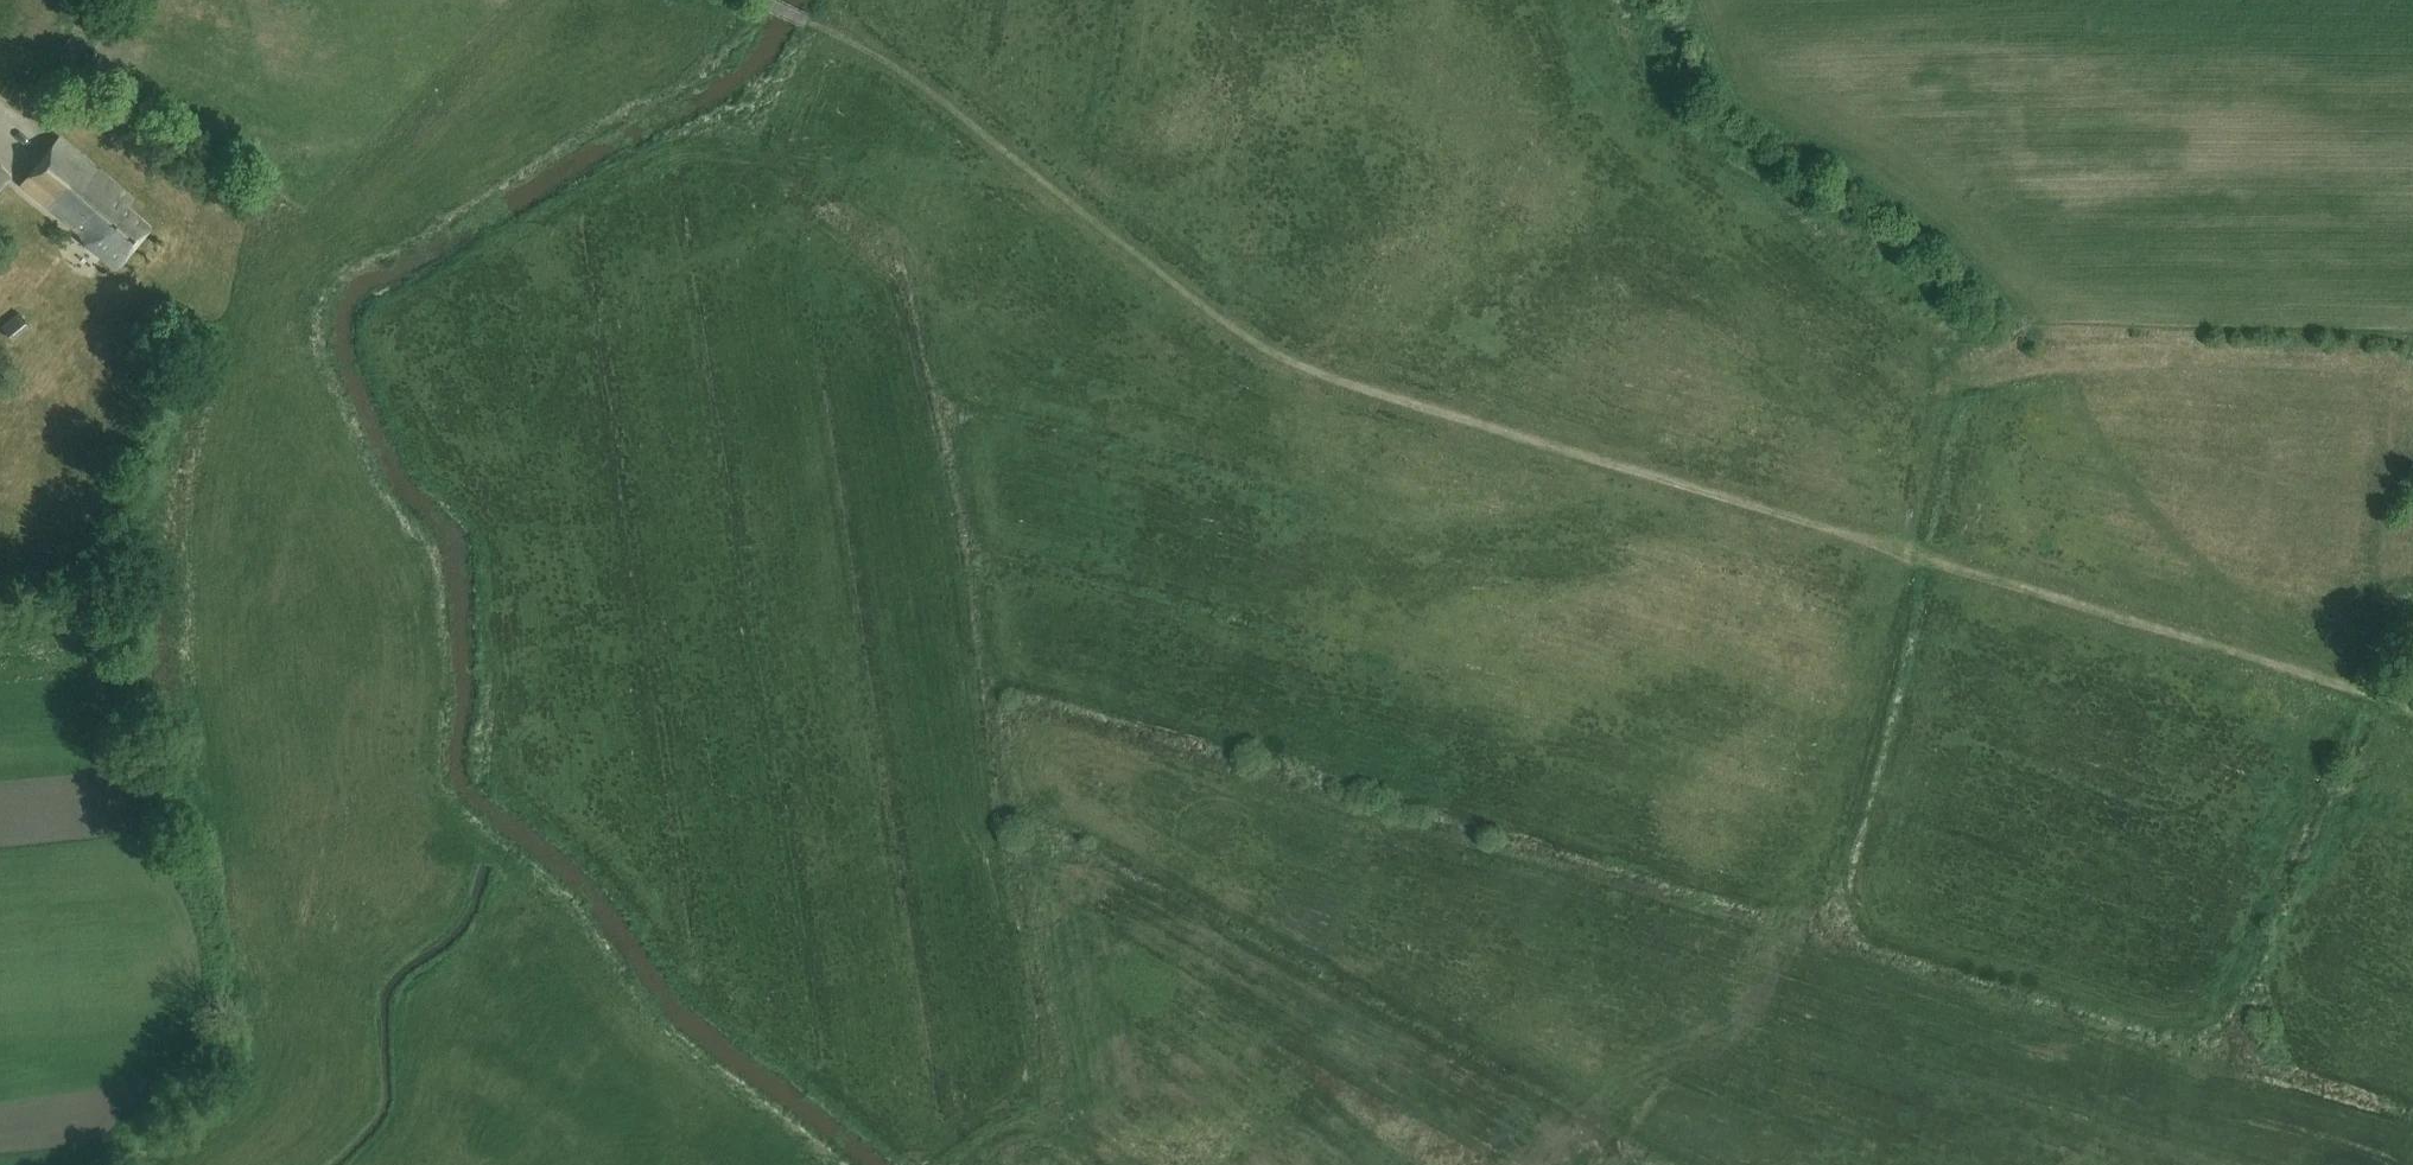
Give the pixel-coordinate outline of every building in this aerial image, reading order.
[(59,138),(22,184),(83,234),(86,240),(116,264),(149,224),(124,204),(131,196),(59,138)] [(0,166),(0,183),(9,174),(0,166)] [(18,313),(1,327),(12,339),(29,325),(18,313)]
